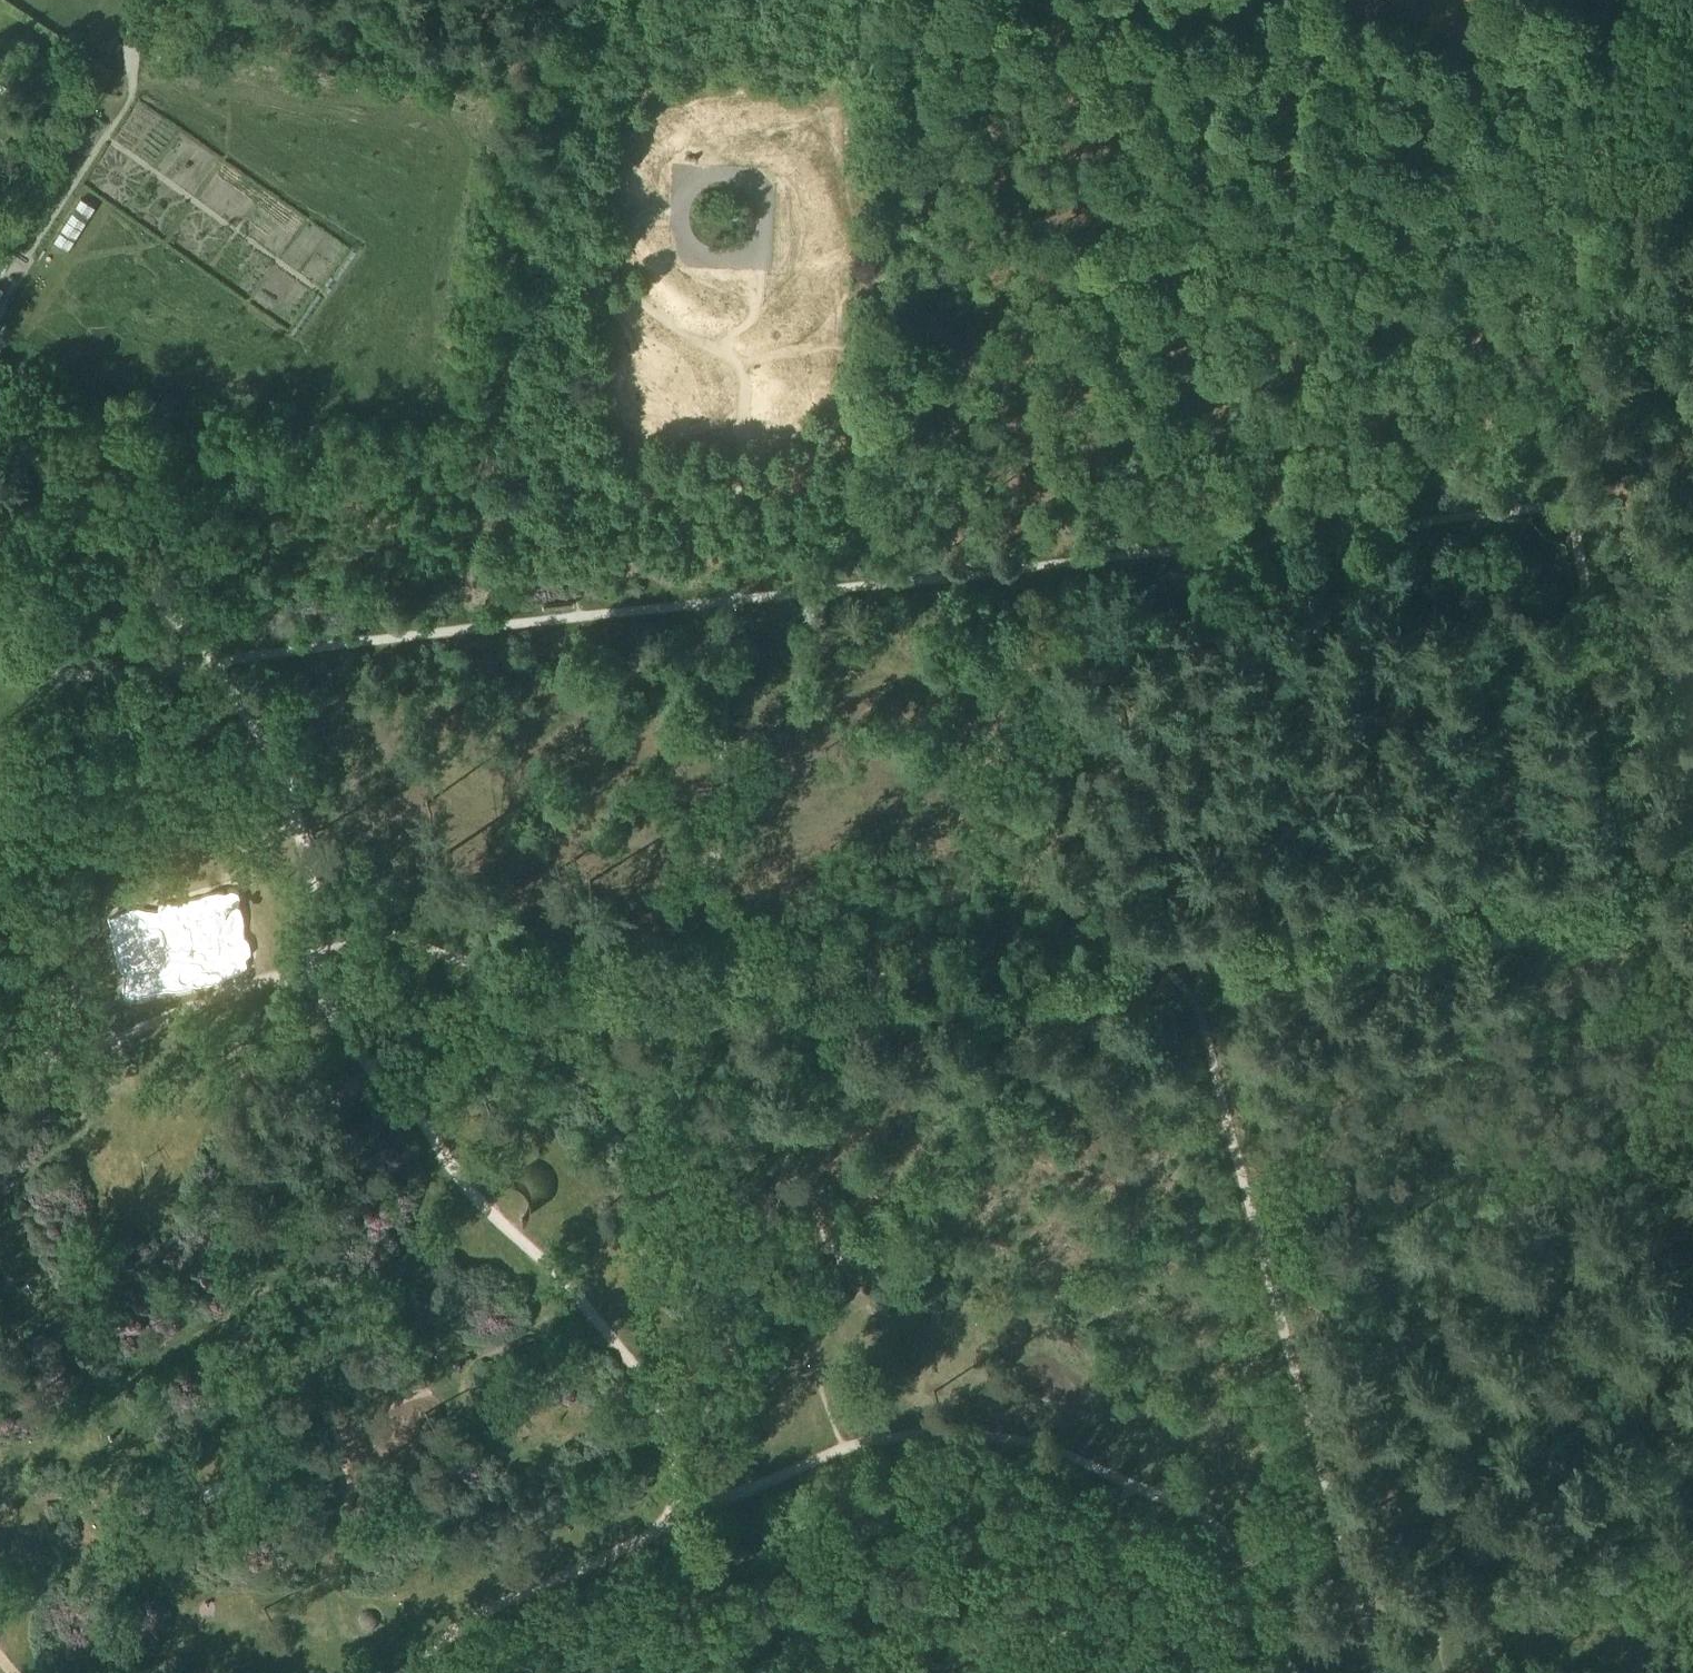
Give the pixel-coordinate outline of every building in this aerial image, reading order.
[(76,216),(48,261),(63,270),(91,225),(76,216)]
